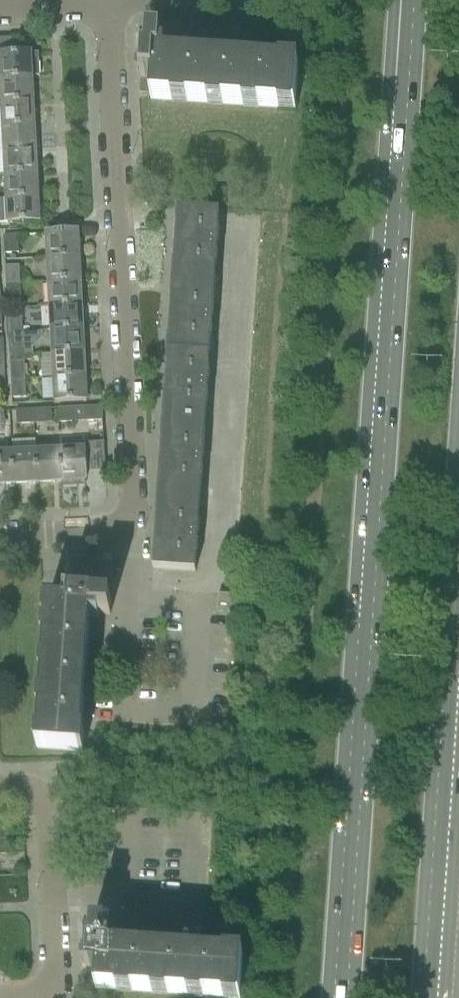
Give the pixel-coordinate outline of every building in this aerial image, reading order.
[(151,94),(151,101),(295,110),(298,64),(297,64),(296,71),(165,62),(165,50),(161,49),(162,37),(147,36),(147,41),(138,40),(138,36),(136,36),(137,69),(139,69),(139,68),(141,68),(139,94),(151,94)] [(0,40),(0,79),(1,79),(32,78),(39,77),(39,62),(31,62),(31,54),(11,55),(10,39),(0,40)] [(32,78),(1,79),(2,103),(34,102),(32,78)] [(2,103),(3,127),(35,126),(34,112),(37,112),(37,110),(34,111),(34,102),(2,103)] [(3,127),(4,151),(36,150),(36,148),(40,148),(39,134),(35,135),(35,126),(3,127)] [(0,151),(0,175),(6,175),(37,174),(36,160),(39,160),(39,158),(36,159),(36,150),(4,151),(0,151)] [(6,175),(7,199),(38,198),(38,184),(40,184),(40,183),(38,183),(37,174),(6,175)] [(38,198),(7,199),(8,224),(39,222),(39,208),(42,208),(41,207),(39,207),(38,198)] [(177,209),(172,281),(214,284),(216,248),(209,248),(209,237),(217,238),(219,212),(177,209)] [(46,233),(47,258),(79,256),(78,242),(81,242),(81,241),(78,241),(78,231),(46,233)] [(19,254),(18,236),(4,237),(5,254),(19,254)] [(47,258),(48,281),(80,280),(79,266),(82,266),(82,265),(79,265),(79,256),(47,258)] [(6,267),(7,284),(19,283),(19,267),(6,267)] [(48,281),(50,305),(81,304),(81,290),(83,290),(83,289),(81,289),(80,280),(48,281)] [(172,281),(167,353),(209,356),(211,326),(203,326),(203,316),(212,316),(214,284),(172,281)] [(19,283),(7,284),(7,304),(20,303),(19,283)] [(50,305),(51,329),(83,328),(82,314),(84,314),(84,313),(82,313),(81,304),(50,305)] [(8,315),(9,332),(22,331),(21,315),(8,315)] [(51,329),(52,353),(84,352),(83,338),(86,338),(86,337),(83,337),(83,328),(51,329)] [(22,331),(9,332),(10,352),(23,351),(22,331)] [(52,353),(53,377),(85,376),(84,362),(87,362),(87,361),(84,361),(84,352),(52,353)] [(167,353),(162,425),(204,428),(207,392),(198,392),(199,381),(207,382),(209,356),(167,353)] [(11,363),(11,379),(24,379),(24,363),(11,363)] [(85,376),(53,377),(54,402),(86,400),(85,386),(88,386),(88,385),(85,385),(85,376)] [(24,379),(11,379),(12,399),(25,399),(24,379)] [(83,408),(58,409),(59,424),(83,422),(83,408)] [(51,409),(33,410),(34,424),(52,423),(51,409)] [(33,410),(16,411),(16,425),(34,424),(33,410)] [(162,425),(158,497),(200,500),(202,468),(193,468),(194,458),(202,459),(204,428),(162,425)] [(104,443),(89,444),(90,471),(105,471),(104,443)] [(84,448),(59,450),(61,481),(64,481),(64,487),(78,486),(77,480),(85,480),(86,480),(86,472),(84,448)] [(59,450),(35,451),(37,483),(51,482),(51,485),(52,485),(52,482),(61,481),(59,450)] [(35,451),(12,452),(13,484),(27,483),(27,486),(28,486),(28,483),(37,483),(35,451)] [(0,453),(0,484),(3,484),(3,487),(4,487),(4,484),(13,484),(12,452),(0,453)] [(153,559),(153,569),(195,572),(197,544),(189,544),(189,534),(197,535),(200,500),(158,497),(153,559)] [(79,595),(43,593),(39,592),(38,605),(46,605),(37,748),(82,752),(82,750),(76,750),(85,618),(98,619),(98,614),(110,615),(111,601),(106,600),(107,589),(111,590),(111,588),(78,586),(78,587),(79,587),(79,595)] [(216,611),(234,613),(235,596),(218,595),(216,611)] [(96,989),(235,997),(240,997),(243,952),(242,952),(242,959),(110,950),(111,937),(106,937),(106,925),(92,924),(92,929),(83,928),(82,924),(81,924),(83,957),(84,957),(84,956),(86,956),(84,981),(96,982),(96,989)]
